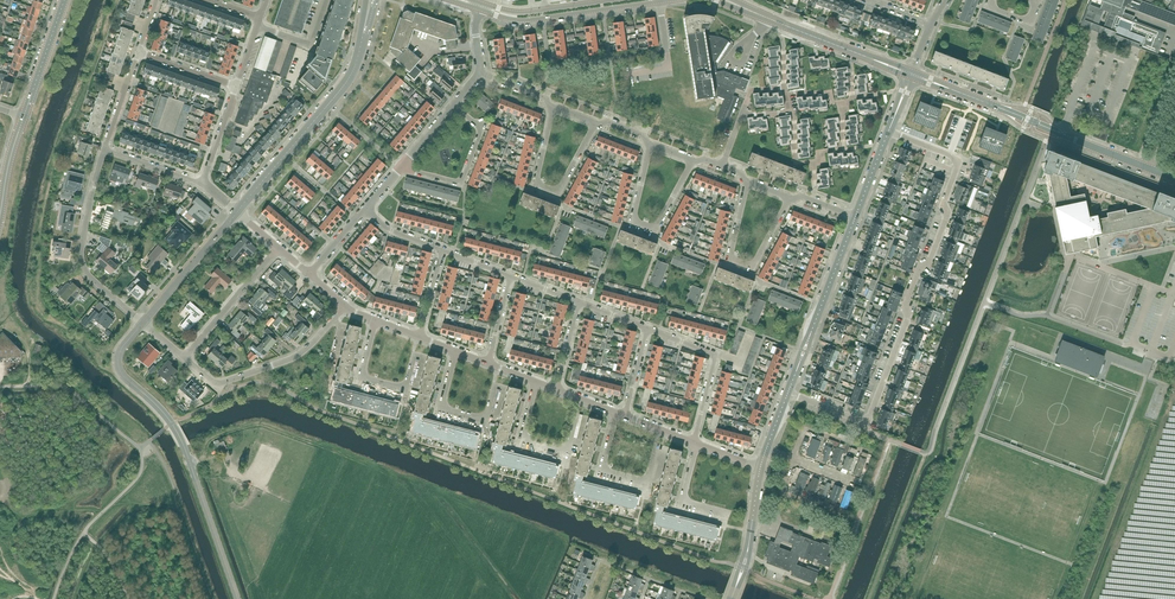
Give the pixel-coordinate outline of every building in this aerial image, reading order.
[(40,10),(42,3),(34,0),(31,7),(40,10)] [(144,2),(139,0),(132,0),(130,5),(142,9),(144,2)] [(185,0),(177,0),(174,7),(182,9),(185,0)] [(192,3),(189,2),(185,0),(182,9),(189,12),(192,3)] [(303,0),(282,0),(273,24),(301,34),(312,3),(303,0)] [(317,55),(324,57),(330,59),(351,0),(336,0),(317,55)] [(835,0),(827,0),(824,7),(831,10),(835,0)] [(842,2),(838,0),(835,0),(831,10),(836,12),(835,13),(838,14),(842,2)] [(917,7),(923,10),(927,1),(924,0),(919,0),(917,7)] [(978,1),(975,0),(967,0),(965,5),(975,9),(975,8),(977,4),(978,1)] [(1103,1),(1100,8),(1090,4),(1089,4),(1081,26),(1082,24),(1096,30),(1098,25),(1104,11),(1109,13),(1103,27),(1104,28),(1104,27),(1113,31),(1114,31),(1114,32),(1121,34),(1120,37),(1139,44),(1138,47),(1137,47),(1140,48),(1157,55),(1159,49),(1160,49),(1166,33),(1137,22),(1137,21),(1137,20),(1136,20),(1135,20),(1134,20),(1134,21),(1133,20),(1134,19),(1134,16),(1124,12),(1126,7),(1174,26),(1174,13),(1140,0),(1100,0),(1103,1)] [(1167,0),(1169,2),(1171,3),(1168,9),(1171,10),(1172,8),(1174,9),(1174,0),(1166,0),(1167,0)] [(838,14),(837,15),(838,15),(844,18),(844,17),(849,4),(842,2),(838,14)] [(1057,6),(1047,2),(1046,2),(1047,2),(1045,6),(1044,9),(1047,11),(1054,13),(1057,6)] [(200,5),(197,4),(192,3),(189,12),(196,14),(200,5)] [(851,20),(856,7),(849,4),(844,17),(851,20)] [(139,17),(142,9),(130,5),(127,12),(128,13),(136,15),(139,17)] [(207,8),(204,7),(200,5),(196,14),(204,17),(207,8)] [(974,12),(975,9),(965,5),(962,12),(972,16),(974,12)] [(38,17),(40,10),(31,7),(28,6),(26,13),(29,14),(38,17)] [(856,7),(851,20),(852,20),(854,21),(855,22),(856,23),(857,23),(859,22),(860,19),(863,12),(863,10),(856,7)] [(214,10),(212,9),(207,8),(204,17),(211,20),(214,10)] [(1054,13),(1047,11),(1044,9),(1044,10),(1043,13),(1042,13),(1041,17),(1047,19),(1051,21),(1054,13)] [(221,13),(219,12),(214,10),(211,20),(218,22),(221,13)] [(402,16),(401,18),(400,18),(390,46),(391,47),(390,52),(397,58),(396,60),(409,71),(407,73),(414,79),(421,71),(414,65),(419,59),(406,48),(413,28),(445,40),(447,50),(456,48),(455,39),(456,38),(455,26),(415,12),(415,14),(414,13),(411,12),(410,12),(410,11),(409,11),(408,11),(407,10),(406,10),(405,11),(404,11),(403,12),(403,13),(402,13),(402,14),(402,15),(402,16)] [(985,13),(982,11),(978,21),(985,24),(989,14),(989,15),(985,13)] [(971,19),(972,16),(962,12),(959,20),(969,24),(970,23),(969,23),(971,19)] [(229,15),(226,14),(221,13),(218,22),(226,25),(229,15)] [(38,17),(29,14),(28,17),(26,16),(24,20),(27,20),(35,23),(38,17)] [(881,16),(874,14),(873,14),(873,16),(870,23),(869,24),(874,26),(874,28),(876,28),(881,16)] [(993,16),(989,14),(985,24),(993,27),(997,17),(993,16)] [(236,18),(233,17),(229,15),(226,25),(233,27),(236,18)] [(714,18),(708,16),(701,15),(694,16),(686,18),(689,34),(688,34),(688,35),(689,39),(688,39),(689,39),(690,43),(689,43),(689,44),(690,44),(690,48),(691,52),(691,53),(691,55),(692,57),(691,57),(692,57),(692,62),(693,66),(693,67),(694,71),(695,75),(694,75),(694,76),(695,76),(695,80),(696,87),(697,89),(696,89),(697,89),(697,94),(698,98),(705,97),(706,101),(706,97),(719,95),(726,98),(718,119),(728,123),(728,122),(738,97),(734,95),(736,88),(745,91),(745,92),(749,80),(742,77),(742,78),(724,70),(715,72),(715,68),(716,68),(715,64),(714,63),(715,61),(716,62),(716,61),(718,57),(718,58),(719,57),(718,57),(720,53),(721,54),(721,53),(723,49),(724,50),(724,49),(723,49),(726,45),(726,46),(727,45),(726,45),(728,41),(727,40),(723,38),(718,36),(714,36),(710,35),(705,36),(704,32),(704,31),(705,28),(709,29),(710,25),(709,25),(710,24),(710,22),(712,23),(714,18)] [(884,30),(888,19),(881,16),(876,28),(879,29),(879,28),(884,30)] [(656,24),(655,22),(655,17),(645,18),(646,26),(656,24)] [(1000,19),(1000,18),(997,17),(993,27),(1001,30),(1004,20),(1000,19)] [(1051,21),(1047,19),(1041,17),(1040,21),(1039,21),(1038,24),(1047,28),(1048,28),(1051,21)] [(244,21),(241,20),(236,18),(233,27),(241,30),(244,21)] [(35,23),(27,20),(24,20),(23,19),(21,26),(33,30),(35,23)] [(168,30),(171,23),(161,19),(159,27),(168,30)] [(891,33),(895,22),(888,19),(884,30),(891,33)] [(1007,22),(1008,21),(1004,20),(1001,30),(1008,33),(1012,23),(1011,23),(1007,22)] [(615,30),(624,28),(623,21),(614,23),(615,30)] [(897,35),(902,24),(895,22),(891,33),(897,35)] [(657,31),(656,25),(656,24),(646,26),(647,32),(657,31)] [(897,35),(896,38),(903,41),(904,38),(909,27),(902,24),(897,35)] [(1048,28),(1047,28),(1038,24),(1038,25),(1037,28),(1036,28),(1035,32),(1045,36),(1048,28)] [(586,34),(596,32),(595,25),(585,27),(586,34)] [(31,37),(33,30),(21,26),(19,33),(22,34),(31,37)] [(131,30),(123,27),(122,27),(120,34),(131,39),(134,31),(131,30)] [(165,38),(168,30),(159,27),(156,34),(165,38)] [(911,41),(916,30),(909,27),(904,38),(911,41)] [(616,37),(625,35),(624,28),(615,30),(616,37)] [(555,38),(564,37),(563,30),(554,31),(555,38)] [(658,38),(657,36),(657,31),(647,32),(648,39),(658,38)] [(587,41),(597,39),(596,32),(586,34),(587,41)] [(1042,43),(1045,36),(1035,32),(1034,36),(1032,39),(1042,43)] [(28,44),(31,37),(22,34),(20,41),(28,44)] [(129,46),(131,39),(120,34),(117,42),(129,46)] [(163,45),(165,38),(156,34),(154,42),(163,45)] [(526,42),(536,41),(535,34),(525,35),(526,42)] [(617,44),(626,42),(625,35),(616,37),(617,44)] [(1025,39),(1015,36),(1015,35),(1014,36),(1015,36),(1013,40),(1012,43),(1022,47),(1021,46),(1022,44),(1023,44),(1025,39)] [(265,72),(267,68),(268,65),(269,62),(270,59),(271,56),(272,53),(273,50),(274,47),(275,44),(276,40),(265,36),(254,67),(265,72)] [(556,45),(565,44),(564,37),(555,38),(556,45)] [(495,46),(505,45),(504,38),(494,39),(495,46)] [(659,45),(658,39),(658,38),(648,39),(649,47),(659,45)] [(28,44),(20,41),(17,39),(14,46),(18,47),(26,50),(28,44)] [(588,48),(598,46),(597,39),(587,41),(588,48)] [(527,49),(537,48),(536,41),(526,42),(527,49)] [(126,53),(129,46),(117,42),(114,49),(126,53)] [(160,52),(163,45),(154,42),(151,49),(160,52)] [(188,45),(180,42),(177,51),(185,54),(188,45)] [(627,50),(626,42),(617,44),(618,51),(627,50)] [(235,54),(238,46),(229,43),(226,51),(235,54)] [(1020,51),(1022,47),(1012,43),(1011,43),(1012,44),(1011,47),(1010,47),(1009,51),(1019,55),(1019,54),(1018,54),(1019,51),(1020,51)] [(557,52),(566,51),(565,44),(556,45),(557,52)] [(192,57),(195,47),(188,45),(185,54),(192,57)] [(496,53),(506,52),(505,45),(495,46),(496,53)] [(778,52),(781,51),(780,45),(767,47),(768,53),(769,53),(770,56),(779,55),(778,52)] [(26,50),(18,47),(14,46),(12,53),(15,54),(24,57),(26,50)] [(589,55),(599,54),(598,46),(588,48),(589,55)] [(199,59),(202,50),(195,47),(192,57),(199,59)] [(528,56),(538,55),(537,48),(527,49),(528,56)] [(797,49),(799,48),(789,50),(790,53),(786,54),(787,60),(789,60),(797,59),(799,58),(798,52),(797,52),(797,49)] [(124,60),(126,53),(114,49),(112,56),(124,60)] [(210,53),(210,52),(202,50),(199,59),(207,62),(210,53)] [(233,61),(235,54),(226,51),(224,58),(233,61)] [(567,58),(566,51),(557,52),(558,59),(567,58)] [(950,68),(954,58),(936,51),(931,61),(950,68)] [(1017,59),(1019,55),(1009,51),(1008,55),(1007,55),(1006,58),(1016,62),(1015,61),(1016,59),(1017,59)] [(497,60),(507,59),(506,52),(496,53),(497,60)] [(21,64),(24,57),(15,54),(13,61),(21,64)] [(330,59),(324,57),(317,55),(316,56),(315,56),(315,57),(313,57),(308,63),(308,64),(309,63),(310,64),(308,68),(308,69),(300,79),(304,82),(303,84),(309,89),(310,88),(314,91),(316,89),(323,81),(322,80),(322,77),(326,78),(329,67),(331,62),(330,62),(330,59)] [(529,63),(539,62),(538,55),(528,56),(529,63)] [(778,61),(781,61),(780,55),(779,55),(770,56),(768,57),(769,63),(770,63),(770,66),(779,65),(778,61)] [(121,68),(124,60),(112,56),(109,64),(121,68)] [(819,58),(815,59),(815,56),(809,57),(811,70),(817,69),(816,68),(820,67),(819,58)] [(828,58),(825,59),(825,56),(818,57),(819,58),(820,67),(820,69),(826,68),(826,67),(830,67),(830,69),(831,69),(829,58),(828,58)] [(464,60),(455,61),(455,57),(448,58),(448,65),(452,64),(453,69),(465,68),(464,60)] [(230,68),(233,61),(224,58),(221,65),(230,68)] [(968,75),(972,65),(954,58),(950,68),(968,75)] [(498,68),(508,67),(507,59),(497,60),(498,68)] [(799,62),(797,62),(797,59),(789,60),(790,63),(786,64),(787,70),(790,69),(797,68),(800,68),(799,62)] [(21,64),(13,61),(12,64),(9,62),(8,64),(7,66),(11,68),(19,70),(21,64)] [(154,66),(151,65),(146,63),(143,72),(151,75),(154,66)] [(119,75),(121,68),(109,64),(107,71),(115,74),(119,75)] [(228,76),(230,68),(221,65),(219,73),(228,76)] [(778,71),(781,71),(780,65),(779,65),(770,66),(768,67),(769,73),(770,72),(770,76),(779,74),(778,71)] [(986,82),(991,72),(972,65),(968,75),(986,82)] [(161,68),(158,68),(154,66),(151,75),(158,78),(161,68)] [(845,73),(849,73),(848,66),(835,68),(836,74),(837,74),(838,78),(845,76),(845,73)] [(276,75),(271,74),(265,72),(254,67),(251,74),(274,82),(276,75)] [(17,77),(19,70),(11,68),(8,74),(17,77)] [(168,71),(166,70),(161,68),(158,78),(165,80),(168,71)] [(444,71),(443,73),(437,68),(433,71),(440,77),(440,76),(443,79),(440,83),(449,90),(454,84),(448,78),(450,76),(444,71)] [(799,72),(798,72),(797,68),(790,69),(790,73),(786,73),(787,80),(790,79),(797,78),(800,78),(799,72)] [(176,74),(173,73),(168,71),(165,80),(173,83),(176,74)] [(1004,89),(1009,79),(991,72),(986,82),(1004,89)] [(866,74),(868,73),(856,75),(857,75),(857,79),(854,79),(855,85),(857,85),(866,83),(868,83),(867,77),(866,77),(866,74)] [(183,76),(180,75),(176,74),(173,83),(180,85),(183,76)] [(271,89),(274,82),(251,74),(249,81),(271,89)] [(779,81),(781,80),(780,74),(779,74),(770,76),(768,76),(769,82),(770,82),(770,86),(768,86),(768,87),(779,85),(779,84),(779,81)] [(399,87),(403,81),(396,75),(391,81),(399,87)] [(190,79),(188,78),(183,76),(180,85),(187,88),(190,79)] [(845,83),(849,82),(848,76),(845,76),(838,78),(835,78),(836,84),(838,84),(838,87),(846,86),(845,83)] [(799,81),(798,81),(797,78),(790,79),(790,82),(786,83),(787,89),(800,87),(799,81)] [(198,81),(195,80),(190,79),(187,88),(194,90),(198,81)] [(433,81),(432,82),(430,80),(427,83),(429,86),(433,90),(430,94),(439,102),(444,96),(436,89),(438,86),(433,81)] [(13,84),(4,81),(0,92),(0,93),(8,96),(9,92),(10,93),(13,84)] [(205,84),(202,83),(198,81),(194,90),(202,93),(205,84)] [(269,96),(271,89),(249,81),(246,88),(269,96)] [(394,92),(399,87),(391,81),(387,86),(394,92)] [(867,87),(866,87),(866,83),(857,85),(857,88),(854,89),(855,95),(869,93),(867,87)] [(212,86),(210,85),(205,84),(202,93),(209,96),(212,86)] [(110,89),(102,86),(101,86),(99,94),(111,98),(113,90),(110,89)] [(220,89),(217,88),(212,86),(209,96),(217,98),(220,89)] [(389,98),(394,92),(387,86),(382,91),(389,98)] [(845,93),(849,92),(848,86),(846,86),(838,87),(836,88),(837,94),(838,94),(838,97),(836,97),(836,98),(846,96),(845,93)] [(144,99),(147,91),(138,88),(135,95),(144,99)] [(267,103),(269,96),(246,88),(244,95),(267,103)] [(385,103),(389,98),(382,91),(377,97),(385,103)] [(763,96),(760,96),(759,92),(753,93),(755,106),(761,105),(761,104),(764,103),(763,96)] [(773,96),(770,96),(769,92),(763,93),(763,96),(764,103),(765,106),(771,105),(771,104),(774,103),(773,96)] [(783,96),(779,96),(779,92),(772,93),(773,96),(774,103),(775,106),(781,105),(780,104),(784,103),(784,105),(785,105),(783,95),(783,96)] [(108,105),(111,98),(99,94),(96,101),(108,105)] [(485,97),(485,96),(482,94),(475,102),(476,102),(478,104),(478,105),(481,107),(488,99),(485,97)] [(142,106),(144,99),(135,95),(132,103),(142,106)] [(267,103),(244,95),(242,102),(259,108),(262,109),(264,102),(267,103)] [(807,100),(803,100),(803,96),(797,97),(799,110),(805,109),(804,108),(808,107),(807,100)] [(816,99),(813,100),(812,96),(806,97),(807,100),(808,107),(808,110),(814,109),(814,107),(818,107),(816,99)] [(826,99),(823,100),(822,96),(816,97),(816,99),(818,107),(818,109),(824,108),(824,107),(827,107),(828,109),(827,99),(826,99)] [(380,109),(385,103),(377,97),(373,102),(380,109)] [(303,104),(296,99),(291,104),(299,111),(304,105),(303,104)] [(491,102),(488,99),(481,107),(482,108),(482,107),(484,109),(484,110),(487,113),(495,104),(494,104),(491,102)] [(505,110),(509,101),(502,99),(500,103),(498,108),(505,110)] [(866,102),(863,103),(862,99),(856,100),(858,112),(864,111),(864,110),(867,110),(866,102)] [(876,102),(873,103),(872,99),(866,100),(866,102),(867,110),(868,112),(874,111),(874,110),(877,110),(878,112),(877,107),(877,102),(876,102)] [(106,112),(108,105),(96,101),(94,108),(106,112)] [(429,113),(434,107),(427,101),(422,107),(429,113)] [(512,113),(515,104),(509,101),(505,110),(512,113)] [(257,115),(259,108),(242,102),(239,109),(254,114),(257,115)] [(375,114),(380,109),(373,102),(368,108),(375,114)] [(921,102),(913,121),(934,129),(941,110),(931,106),(921,102)] [(139,113),(142,106),(132,103),(130,110),(139,113)] [(294,116),(299,111),(291,104),(286,110),(294,116)] [(519,115),(522,106),(515,104),(512,113),(519,115)] [(525,118),(529,109),(522,106),(519,115),(525,118)] [(425,118),(429,113),(422,107),(417,112),(425,118)] [(103,120),(106,112),(94,108),(91,116),(103,120)] [(371,119),(375,114),(368,108),(364,113),(371,119)] [(252,121),(254,114),(239,109),(237,116),(249,120),(252,121)] [(532,121),(535,111),(529,109),(525,118),(532,121)] [(136,121),(139,113),(130,110),(127,118),(136,121)] [(290,122),(294,116),(286,110),(282,115),(290,122)] [(212,122),(214,115),(205,111),(202,119),(212,122)] [(539,123),(542,114),(535,111),(532,121),(539,123)] [(420,124),(425,118),(417,112),(413,117),(420,124)] [(366,125),(371,119),(364,113),(359,119),(366,125)] [(398,124),(403,118),(396,113),(394,116),(394,117),(393,118),(396,120),(394,122),(397,125),(398,124)] [(955,115),(951,113),(941,140),(945,141),(955,115)] [(856,115),(858,114),(848,115),(848,116),(849,116),(849,119),(845,120),(846,126),(849,126),(856,124),(859,124),(858,118),(857,118),(856,115)] [(285,127),(290,122),(282,115),(277,121),(285,127)] [(789,121),(792,121),(791,115),(778,117),(779,123),(780,123),(781,126),(790,125),(789,121)] [(101,127),(103,120),(91,116),(89,123),(101,127)] [(247,127),(249,120),(237,116),(235,122),(247,127)] [(767,119),(764,119),(763,116),(757,117),(757,119),(758,128),(759,130),(765,129),(765,128),(768,128),(769,130),(767,118),(767,119)] [(415,129),(420,124),(413,117),(408,123),(415,129)] [(757,119),(754,119),(753,117),(747,118),(749,130),(755,129),(755,128),(758,128),(757,119)] [(808,118),(810,118),(810,117),(800,119),(800,120),(801,123),(797,123),(798,130),(800,129),(811,128),(810,122),(809,122),(808,118)] [(837,123),(840,123),(839,117),(826,119),(827,125),(828,125),(829,128),(838,127),(837,123)] [(209,129),(212,122),(202,119),(200,126),(209,129)] [(280,133),(285,127),(277,121),(272,126),(280,133)] [(977,123),(973,122),(963,148),(966,150),(977,123)] [(98,134),(101,127),(89,123),(86,130),(98,134)] [(337,135),(344,128),(338,123),(332,130),(337,135)] [(411,135),(415,129),(408,123),(403,128),(411,135)] [(499,134),(501,127),(492,123),(490,130),(499,134)] [(791,124),(790,125),(781,126),(778,126),(779,132),(780,132),(781,136),(790,134),(789,131),(792,131),(791,124)] [(856,124),(849,126),(849,129),(845,129),(846,136),(849,135),(856,134),(859,134),(858,128),(857,128),(856,124)] [(207,137),(209,129),(200,126),(197,134),(202,135),(207,137)] [(278,135),(280,133),(272,126),(268,132),(275,139),(278,135)] [(837,133),(840,133),(839,127),(838,127),(829,128),(826,128),(827,134),(828,134),(829,138),(838,136),(837,133)] [(986,127),(979,146),(1000,154),(1007,135),(996,131),(986,127)] [(343,139),(349,132),(344,128),(337,135),(343,139)] [(406,140),(411,135),(403,128),(399,134),(400,135),(406,140)] [(810,131),(809,132),(808,128),(800,129),(801,133),(797,133),(798,139),(801,139),(808,138),(811,137),(810,131)] [(1108,134),(1095,129),(1093,136),(1105,141),(1108,134)] [(496,140),(499,134),(490,130),(487,137),(496,140)] [(130,135),(122,133),(122,132),(119,142),(126,144),(130,135)] [(271,144),(275,139),(268,132),(263,137),(271,144)] [(348,144),(354,137),(349,132),(343,139),(348,144)] [(207,137),(202,135),(197,134),(195,141),(204,144),(207,137)] [(406,140),(400,135),(399,134),(394,139),(401,145),(406,140)] [(791,134),(790,134),(781,136),(779,136),(780,142),(781,142),(781,145),(779,146),(790,145),(790,144),(789,141),(792,140),(791,134)] [(856,134),(849,135),(849,139),(845,139),(846,145),(859,143),(858,137),(857,137),(856,134)] [(134,147),(137,138),(130,135),(126,144),(134,147)] [(536,137),(528,135),(526,135),(525,142),(534,144),(536,137)] [(86,143),(87,139),(77,136),(76,142),(73,152),(88,157),(92,145),(86,143)] [(602,148),(606,138),(599,136),(595,145),(602,148)] [(837,143),(840,142),(839,136),(838,136),(829,138),(826,138),(827,144),(828,144),(829,148),(827,148),(838,147),(838,146),(837,143)] [(266,150),(271,144),(263,137),(258,143),(266,150)] [(354,149),(360,141),(354,137),(348,144),(354,149)] [(493,147),(496,140),(487,137),(484,144),(493,147)] [(141,149),(144,140),(137,138),(134,147),(141,149)] [(609,150),(612,141),(606,138),(602,148),(609,150)] [(810,141),(809,141),(808,138),(801,139),(801,142),(797,143),(798,149),(801,149),(808,147),(811,147),(810,141)] [(397,151),(401,145),(394,139),(389,145),(397,151)] [(148,152),(152,143),(144,140),(141,149),(148,152)] [(616,153),(619,144),(612,141),(609,150),(616,153)] [(532,151),(534,144),(525,142),(523,149),(532,151)] [(156,154),(159,145),(152,143),(148,152),(156,154)] [(261,155),(266,150),(258,143),(253,148),(261,155)] [(491,154),(493,147),(484,144),(482,150),(491,154)] [(622,155),(626,146),(619,144),(616,153),(622,155)] [(163,157),(166,148),(159,145),(156,154),(163,157)] [(629,158),(633,149),(626,146),(622,155),(629,158)] [(810,151),(809,151),(808,147),(801,149),(801,152),(797,153),(798,159),(811,157),(810,151)] [(899,159),(907,162),(911,151),(901,147),(898,154),(901,155),(899,159)] [(170,160),(174,150),(166,148),(163,157),(170,160)] [(257,161),(261,155),(253,148),(249,154),(257,161)] [(1111,177),(1078,165),(1080,161),(1054,151),(1052,150),(1048,148),(1045,157),(1047,158),(1046,162),(1043,170),(1048,173),(1053,192),(1055,204),(1055,207),(1056,207),(1066,254),(1075,252),(1078,252),(1098,247),(1096,236),(1099,236),(1102,235),(1143,227),(1173,220),(1174,221),(1174,197),(1159,191),(1158,195),(1111,177)] [(531,158),(532,151),(523,149),(521,156),(531,158)] [(636,161),(640,151),(633,149),(629,158),(636,161)] [(178,162),(181,153),(174,150),(170,160),(178,162)] [(488,161),(491,154),(482,150),(479,157),(488,161)] [(770,159),(757,154),(752,152),(748,164),(766,171),(770,159)] [(838,156),(834,156),(834,152),(827,153),(830,166),(836,165),(835,164),(839,163),(838,156)] [(847,156),(844,156),(843,152),(837,153),(838,156),(839,163),(839,166),(845,165),(845,164),(849,163),(847,156)] [(857,155),(854,156),(853,152),(847,153),(847,156),(849,163),(849,166),(855,165),(855,163),(858,163),(859,165),(858,155),(857,155)] [(185,165),(188,156),(181,153),(178,162),(185,165)] [(311,165),(318,158),(312,153),(306,161),(311,165)] [(252,166),(257,161),(249,154),(244,159),(252,166)] [(196,158),(195,158),(188,156),(185,165),(193,167),(196,158)] [(529,165),(531,158),(521,156),(520,163),(529,165)] [(486,167),(488,161),(479,157),(477,164),(486,167)] [(594,169),(597,162),(589,157),(585,164),(594,169)] [(317,170),(323,163),(318,158),(311,165),(317,170)] [(380,170),(385,165),(378,158),(373,164),(380,170)] [(247,172),(252,166),(244,159),(239,165),(247,172)] [(788,166),(775,161),(770,159),(766,171),(784,178),(788,166)] [(903,171),(906,165),(907,162),(899,159),(898,162),(896,161),(893,168),(903,171)] [(975,164),(972,171),(983,175),(986,176),(988,170),(985,169),(987,165),(979,162),(977,165),(975,164)] [(322,175),(328,167),(323,163),(317,170),(322,175)] [(527,172),(529,165),(520,163),(518,170),(527,172)] [(376,175),(380,170),(373,164),(368,169),(376,175)] [(483,174),(486,167),(477,164),(474,171),(483,174)] [(590,175),(594,169),(585,164),(582,170),(590,175)] [(127,170),(127,169),(115,165),(112,174),(110,179),(116,181),(118,176),(127,179),(130,171),(127,170)] [(242,177),(247,172),(239,165),(235,170),(242,177)] [(806,173),(791,167),(788,166),(784,178),(802,185),(806,173)] [(328,179),(334,172),(328,167),(322,175),(328,179)] [(827,168),(830,168),(830,167),(820,169),(820,173),(816,173),(817,179),(820,179),(827,178),(830,177),(829,171),(828,172),(827,168)] [(922,172),(925,172),(925,177),(930,177),(930,167),(923,167),(922,172)] [(901,178),(903,171),(893,168),(891,174),(893,175),(892,179),(900,182),(901,178)] [(371,181),(376,175),(368,169),(364,174),(371,181)] [(238,183),(242,177),(235,170),(230,176),(238,183)] [(526,179),(527,172),(518,170),(516,177),(526,179)] [(587,181),(590,175),(582,170),(578,177),(587,181)] [(76,177),(77,173),(69,171),(68,175),(70,175),(67,186),(71,187),(71,188),(80,190),(83,178),(76,177)] [(481,181),(483,174),(474,171),(471,177),(481,181)] [(972,171),(970,178),(972,179),(971,182),(979,185),(982,187),(983,184),(986,176),(983,175),(972,171)] [(631,182),(633,174),(624,172),(622,179),(631,182)] [(155,190),(158,180),(139,173),(135,186),(140,188),(141,185),(155,190)] [(700,185),(703,176),(696,173),(693,182),(700,185)] [(366,186),(371,181),(364,174),(359,180),(366,186)] [(293,187),(299,180),(293,175),(287,182),(293,187)] [(233,188),(238,183),(230,176),(225,182),(227,184),(227,185),(226,186),(231,190),(233,188)] [(706,187),(710,178),(703,176),(700,185),(706,187)] [(410,179),(410,178),(406,177),(404,188),(404,187),(407,188),(407,189),(411,190),(414,180),(410,179)] [(478,188),(481,181),(471,177),(469,184),(478,188)] [(524,187),(526,179),(516,177),(515,184),(524,187)] [(583,188),(587,181),(578,177),(575,183),(583,188)] [(944,181),(934,177),(932,183),(928,182),(942,187),(944,181)] [(713,190),(717,181),(710,178),(706,187),(713,190)] [(829,181),(828,181),(827,178),(820,179),(820,182),(816,183),(818,189),(830,187),(829,181)] [(418,181),(418,180),(414,179),(414,180),(411,190),(412,189),(415,190),(414,191),(419,192),(421,182),(418,181)] [(630,189),(631,182),(622,179),(620,186),(630,189)] [(888,181),(885,188),(899,194),(902,187),(898,185),(900,182),(892,179),(890,182),(888,181)] [(298,192),(304,184),(299,180),(293,187),(298,192)] [(362,192),(366,186),(359,180),(355,185),(362,192)] [(425,183),(425,182),(422,181),(421,182),(419,192),(419,191),(422,192),(422,193),(427,194),(429,184),(425,183)] [(720,193),(723,183),(717,181),(713,190),(720,193)] [(940,193),(942,187),(928,182),(926,187),(928,188),(928,189),(939,193),(940,193)] [(182,190),(182,188),(167,183),(163,194),(169,196),(169,195),(179,199),(179,197),(183,198),(185,191),(182,190)] [(433,185),(433,184),(429,183),(429,184),(427,194),(427,193),(430,194),(430,195),(434,196),(437,186),(433,185)] [(580,194),(583,188),(575,183),(571,189),(580,194)] [(726,195),(730,186),(723,183),(720,193),(726,195)] [(959,185),(956,192),(973,198),(977,188),(974,187),(963,183),(962,186),(959,185)] [(303,196),(310,189),(304,184),(298,192),(303,196)] [(357,197),(362,192),(355,185),(350,191),(357,197)] [(441,187),(441,186),(437,185),(437,186),(434,196),(435,196),(435,195),(438,196),(438,197),(442,198),(445,188),(441,187)] [(628,196),(630,189),(620,186),(618,193),(628,196)] [(733,198),(737,189),(730,186),(726,195),(733,198)] [(448,189),(448,188),(445,187),(445,188),(442,198),(443,197),(446,198),(445,199),(450,200),(452,190),(448,189)] [(885,188),(883,195),(885,196),(884,199),(892,202),(895,204),(896,200),(899,194),(885,188)] [(309,201),(315,194),(310,189),(303,196),(309,201)] [(456,190),(454,190),(452,189),(452,190),(450,200),(450,199),(453,200),(453,201),(458,202),(460,191),(460,192),(456,191),(456,190)] [(576,200),(580,194),(571,189),(568,196),(576,200)] [(936,199),(939,193),(928,189),(926,195),(936,199)] [(353,202),(357,197),(350,191),(345,196),(353,202)] [(520,204),(536,210),(541,199),(535,196),(535,195),(532,194),(532,195),(524,192),(520,204)] [(956,192),(954,198),(957,199),(955,203),(966,207),(967,206),(970,207),(973,198),(956,192)] [(626,203),(628,196),(618,193),(617,200),(626,203)] [(923,193),(920,199),(924,201),(934,205),(936,199),(926,195),(923,193)] [(691,206),(694,199),(686,195),(682,201),(691,206)] [(201,225),(209,216),(207,215),(212,209),(197,196),(192,202),(194,204),(187,212),(201,225)] [(348,208),(353,202),(345,196),(340,202),(348,208)] [(573,207),(576,200),(568,196),(564,202),(573,207)] [(550,202),(541,199),(536,210),(556,218),(560,206),(553,203),(553,202),(550,201),(550,202)] [(878,208),(888,212),(892,202),(884,199),(883,202),(880,201),(878,208)] [(625,210),(626,203),(617,200),(615,207),(625,210)] [(687,212),(691,206),(682,201),(679,207),(687,212)] [(934,205),(924,201),(921,207),(932,211),(934,205)] [(129,213),(122,210),(123,207),(116,205),(114,210),(113,213),(106,210),(100,227),(108,229),(112,219),(133,226),(135,220),(140,222),(141,219),(128,214),(129,213)] [(267,217),(273,210),(268,205),(262,212),(267,217)] [(340,217),(345,212),(337,205),(333,211),(340,217)] [(72,232),(75,214),(69,213),(70,208),(62,207),(61,211),(64,212),(63,219),(60,218),(59,224),(62,224),(61,231),(72,232)] [(623,217),(625,210),(615,207),(613,214),(623,217)] [(684,218),(687,212),(679,207),(675,214),(684,218)] [(932,211),(921,207),(919,213),(929,217),(932,211)] [(959,215),(957,219),(965,222),(969,211),(959,207),(956,214),(959,215)] [(884,222),(888,212),(878,208),(875,215),(878,216),(876,219),(884,222)] [(729,219),(730,212),(721,209),(719,217),(729,219)] [(272,222),(279,214),(273,210),(267,217),(272,222)] [(797,222),(800,213),(793,210),(790,220),(797,222)] [(335,223),(340,217),(333,211),(328,216),(335,223)] [(405,213),(398,211),(395,220),(402,222),(405,213)] [(916,211),(913,217),(917,219),(927,223),(929,217),(919,213),(916,211)] [(178,221),(181,217),(176,212),(172,216),(178,221)] [(409,224),(412,215),(405,213),(402,222),(409,224)] [(803,225),(807,216),(800,213),(797,222),(803,225)] [(278,226),(284,219),(279,214),(272,222),(278,226)] [(621,224),(623,217),(613,214),(612,222),(621,224)] [(680,225),(684,218),(675,214),(672,220),(680,225)] [(416,226),(419,216),(412,215),(409,224),(416,226)] [(331,228),(335,223),(328,216),(323,222),(331,228)] [(426,218),(419,217),(419,216),(416,226),(423,228),(426,218)] [(581,217),(582,217),(578,216),(574,226),(575,225),(578,226),(577,227),(582,229),(586,218),(585,218),(585,219),(581,217)] [(810,227),(814,218),(807,216),(803,225),(810,227)] [(284,231),(290,224),(286,221),(288,219),(286,217),(284,219),(278,226),(284,231)] [(727,226),(729,219),(719,217),(717,224),(727,226)] [(430,229),(433,220),(426,218),(423,228),(430,229)] [(589,220),(586,218),(582,229),(582,228),(585,229),(585,230),(589,231),(593,221),(592,222),(589,220)] [(817,230),(820,221),(814,218),(810,227),(817,230)] [(880,232),(884,222),(876,219),(875,222),(873,221),(870,228),(880,232)] [(962,231),(965,222),(957,219),(956,222),(954,221),(951,228),(965,233),(962,231)] [(437,231),(440,222),(433,220),(430,229),(437,231)] [(677,231),(680,225),(672,220),(668,226),(677,231)] [(596,223),(593,221),(589,231),(589,232),(590,231),(592,232),(592,233),(596,234),(600,224),(596,223)] [(824,232),(827,223),(820,221),(817,230),(824,232)] [(192,234),(177,222),(173,226),(179,231),(177,233),(169,242),(176,248),(184,240),(183,239),(185,237),(187,239),(192,234)] [(326,234),(331,228),(323,222),(319,227),(326,234)] [(444,233),(447,224),(440,222),(437,231),(444,233)] [(373,235),(378,229),(371,223),(366,229),(373,235)] [(569,232),(571,227),(561,223),(561,224),(560,228),(559,227),(558,231),(568,235),(568,234),(569,232)] [(831,235),(834,226),(827,223),(824,232),(831,235)] [(289,236),(295,228),(290,224),(284,231),(289,236)] [(451,235),(454,226),(447,224),(444,233),(451,235)] [(604,226),(604,225),(600,224),(596,234),(597,234),(600,235),(604,237),(608,227),(607,227),(604,226)] [(725,233),(727,226),(717,224),(716,231),(725,233)] [(925,229),(914,225),(912,231),(909,229),(909,230),(922,235),(925,229)] [(674,237),(677,231),(668,226),(665,233),(674,237)] [(295,241),(301,233),(295,228),(289,236),(295,241)] [(880,232),(870,228),(867,235),(878,239),(880,232)] [(962,240),(965,233),(951,228),(948,234),(951,235),(950,238),(958,242),(959,238),(962,240)] [(369,240),(373,235),(366,229),(361,234),(369,240)] [(635,248),(639,236),(632,234),(633,232),(630,231),(629,232),(621,229),(617,241),(635,248)] [(920,241),(922,235),(909,230),(906,236),(920,241)] [(566,239),(568,235),(558,231),(557,235),(556,235),(555,238),(565,242),(566,239)] [(723,240),(725,233),(716,231),(714,238),(723,240)] [(788,243),(792,237),(783,232),(780,238),(788,243)] [(300,245),(306,238),(301,233),(295,241),(300,245)] [(670,244),(674,237),(665,233),(662,239),(670,244)] [(364,246),(369,240),(361,234),(357,240),(364,246)] [(867,235),(865,241),(875,245),(878,239),(867,235)] [(647,239),(639,236),(635,248),(653,255),(658,243),(650,240),(650,239),(648,238),(647,239)] [(920,241),(906,236),(910,237),(907,243),(918,247),(920,241)] [(251,243),(247,240),(244,237),(234,248),(233,247),(233,248),(231,250),(231,251),(228,255),(235,261),(244,250),(251,256),(257,249),(250,244),(251,243)] [(471,248),(473,239),(466,237),(464,247),(471,248)] [(66,247),(67,240),(58,238),(58,242),(54,241),(52,250),(56,251),(55,255),(62,256),(62,258),(68,258),(70,248),(66,247)] [(306,250),(312,243),(306,238),(300,245),(306,250)] [(564,247),(565,242),(555,238),(555,239),(556,239),(554,242),(552,246),(563,250),(563,249),(562,249),(563,246),(564,247)] [(722,247),(723,240),(714,238),(712,245),(722,247)] [(785,249),(788,243),(780,238),(776,245),(785,249)] [(943,247),(957,253),(960,246),(957,245),(958,242),(950,238),(949,242),(946,241),(943,247)] [(478,250),(480,241),(473,239),(471,248),(478,250)] [(359,251),(364,246),(357,240),(352,245),(359,251)] [(394,243),(387,241),(384,250),(391,252),(394,243)] [(485,252),(487,243),(480,241),(478,250),(485,252)] [(865,241),(862,248),(865,249),(864,252),(872,255),(876,257),(880,247),(875,245),(865,241)] [(108,247),(108,248),(103,243),(98,248),(103,253),(97,261),(105,268),(104,268),(110,274),(118,264),(112,258),(116,254),(108,247)] [(398,254),(401,245),(394,243),(391,252),(391,255),(394,256),(394,253),(398,254)] [(492,254),(494,245),(487,243),(485,252),(492,254)] [(916,253),(918,247),(907,243),(905,249),(918,254),(916,253)] [(166,257),(168,254),(158,245),(148,257),(151,260),(146,266),(151,271),(155,266),(157,267),(160,264),(158,263),(160,261),(165,266),(168,262),(163,258),(165,257),(166,257)] [(354,257),(359,251),(352,245),(347,251),(354,257)] [(406,256),(408,247),(401,245),(398,254),(406,256)] [(499,256),(501,246),(494,245),(492,254),(499,256)] [(720,254),(722,247),(712,245),(711,252),(720,254)] [(781,256),(785,249),(776,245),(773,251),(781,256)] [(506,257),(508,248),(501,246),(499,256),(506,257)] [(561,254),(563,250),(552,246),(553,246),(551,250),(549,253),(560,257),(559,257),(560,254),(561,254)] [(823,256),(825,249),(816,246),(814,253),(823,256)] [(943,247),(941,254),(943,255),(942,258),(950,262),(953,263),(954,262),(955,259),(952,257),(954,252),(957,253),(943,247)] [(513,259),(515,250),(508,248),(506,257),(513,259)] [(606,252),(596,248),(595,249),(596,249),(595,252),(594,251),(593,256),(603,260),(603,259),(602,259),(604,255),(604,256),(606,252)] [(902,254),(902,255),(916,260),(918,254),(905,249),(903,255),(902,254)] [(431,252),(423,250),(422,250),(420,257),(429,260),(431,252)] [(520,261),(522,252),(515,250),(513,259),(520,261)] [(778,262),(781,256),(773,251),(769,257),(778,262)] [(718,261),(720,254),(711,252),(709,259),(718,261)] [(860,254),(857,262),(868,266),(872,255),(864,252),(862,255),(860,254)] [(679,255),(679,254),(675,253),(671,263),(672,263),(672,262),(675,263),(674,264),(679,266),(683,256),(682,256),(679,255)] [(820,263),(823,256),(814,253),(811,259),(820,263)] [(916,260),(902,255),(900,261),(914,266),(916,260)] [(602,263),(603,260),(593,256),(594,256),(592,259),(590,263),(600,267),(601,263),(602,263)] [(686,257),(683,256),(679,266),(679,265),(682,266),(682,267),(686,269),(690,259),(686,257)] [(428,267),(429,260),(420,257),(418,264),(428,267)] [(769,257),(766,264),(775,269),(777,270),(781,264),(778,262),(769,257)] [(946,271),(950,262),(942,258),(941,261),(938,260),(936,267),(950,273),(950,272),(946,271)] [(385,265),(385,264),(379,259),(378,259),(376,262),(383,267),(385,265)] [(693,260),(694,260),(690,259),(686,269),(687,269),(687,268),(690,269),(689,270),(694,272),(698,261),(697,261),(697,262),(693,260)] [(817,269),(820,263),(811,259),(808,266),(817,269)] [(666,269),(668,264),(658,260),(658,261),(657,265),(656,265),(655,268),(665,272),(665,271),(666,269)] [(701,263),(698,261),(694,272),(694,271),(697,272),(697,273),(701,275),(705,264),(705,265),(701,263)] [(914,266),(900,261),(903,262),(901,268),(911,272),(914,266)] [(383,268),(383,267),(376,262),(374,265),(381,270),(382,267),(383,268)] [(868,266),(857,262),(854,268),(857,269),(856,272),(864,276),(868,266)] [(336,276),(342,268),(336,263),(330,271),(336,276)] [(426,274),(428,267),(418,264),(416,271),(426,274)] [(542,265),(534,264),(532,273),(539,275),(542,265)] [(771,275),(775,269),(766,264),(762,270),(771,275)] [(546,277),(549,267),(542,265),(539,275),(546,277)] [(458,268),(453,267),(449,266),(447,273),(454,275),(456,275),(458,268)] [(815,276),(817,269),(808,266),(806,273),(815,276)] [(378,273),(378,272),(372,267),(370,270),(376,275),(377,275),(376,275),(378,273)] [(553,278),(556,269),(549,267),(546,277),(553,278)] [(732,285),(737,274),(729,271),(730,270),(727,269),(726,270),(718,267),(714,278),(732,285)] [(947,280),(950,273),(936,267),(933,274),(936,275),(934,279),(942,282),(944,278),(947,280)] [(225,287),(231,280),(217,268),(211,275),(213,277),(205,287),(212,293),(219,286),(218,285),(219,283),(225,287)] [(341,281),(348,273),(342,268),(336,276),(341,281)] [(664,276),(665,272),(655,268),(656,269),(654,272),(652,275),(662,279),(663,279),(662,279),(663,276),(664,276)] [(282,283),(289,275),(282,269),(277,274),(274,271),(268,278),(272,281),(275,277),(282,283)] [(560,280),(563,271),(556,269),(553,278),(560,280)] [(767,281),(771,275),(762,270),(759,277),(767,281)] [(424,281),(426,274),(416,271),(415,278),(424,281)] [(567,282),(570,273),(563,271),(560,280),(567,282)] [(581,286),(584,276),(579,275),(580,272),(577,271),(577,274),(574,284),(581,286)] [(852,274),(849,281),(863,287),(866,280),(863,278),(864,276),(856,272),(855,275),(852,274)] [(141,274),(139,273),(137,275),(139,276),(134,282),(137,285),(130,292),(138,299),(148,287),(144,283),(147,280),(141,274)] [(347,285),(353,278),(348,273),(341,281),(347,285)] [(456,275),(454,275),(447,273),(445,280),(454,282),(456,275)] [(574,284),(577,274),(570,273),(567,282),(574,284)] [(812,283),(815,276),(806,273),(803,279),(812,283)] [(744,277),(737,274),(732,285),(750,292),(755,281),(747,278),(747,277),(745,275),(744,277)] [(290,300),(297,291),(294,289),(296,287),(293,284),(295,281),(289,275),(282,283),(285,285),(283,287),(287,290),(284,295),(290,300)] [(661,284),(662,279),(652,275),(652,276),(653,276),(651,280),(649,283),(660,287),(659,286),(660,284),(661,284)] [(498,286),(500,279),(490,276),(488,283),(498,286)] [(588,287),(591,278),(584,276),(581,286),(588,287)] [(352,290),(359,282),(353,278),(347,285),(352,290)] [(422,288),(424,281),(415,278),(413,285),(422,288)] [(931,288),(935,289),(938,283),(927,278),(925,282),(923,281),(920,287),(930,291),(931,288)] [(780,283),(779,286),(782,287),(786,288),(787,286),(788,282),(782,279),(780,283)] [(810,290),(812,283),(803,279),(801,286),(810,290)] [(454,282),(445,280),(443,287),(453,289),(454,282)] [(848,292),(856,295),(857,292),(861,293),(863,287),(849,281),(847,288),(849,289),(848,292)] [(358,295),(364,287),(359,282),(352,290),(358,295)] [(71,285),(70,285),(68,283),(65,284),(60,290),(54,285),(49,288),(50,289),(50,292),(53,289),(61,296),(70,304),(80,293),(85,298),(89,294),(82,287),(80,289),(73,283),(71,285)] [(496,293),(498,286),(488,283),(487,290),(496,293)] [(420,295),(422,288),(413,285),(411,292),(420,295)] [(701,293),(703,289),(693,285),(693,286),(692,289),(691,289),(690,293),(700,297),(701,293)] [(807,296),(810,290),(801,286),(798,293),(807,296)] [(265,292),(260,287),(254,294),(255,295),(256,295),(262,301),(264,303),(270,296),(274,299),(277,296),(268,288),(265,292)] [(364,298),(370,292),(364,287),(358,295),(363,299),(364,298)] [(451,296),(453,289),(443,287),(441,294),(451,296)] [(929,295),(930,291),(920,287),(918,294),(920,295),(919,298),(930,303),(933,296),(929,295)] [(903,293),(893,289),(890,295),(901,299),(903,293)] [(494,300),(496,293),(487,290),(485,297),(494,300)] [(610,292),(603,290),(600,299),(608,301),(610,292)] [(776,292),(772,290),(768,300),(769,301),(769,300),(772,301),(772,302),(776,303),(780,293),(779,293),(776,292)] [(370,292),(364,298),(368,301),(372,295),(372,294),(370,293),(370,292)] [(526,294),(522,293),(517,292),(515,299),(525,301),(526,294)] [(615,303),(617,293),(610,292),(608,301),(615,303)] [(856,295),(848,292),(847,295),(844,294),(844,295),(843,294),(842,298),(843,299),(842,301),(852,305),(856,295)] [(317,299),(315,298),(310,293),(305,298),(302,295),(300,298),(297,295),(292,301),(298,307),(303,301),(310,307),(317,299)] [(622,305),(624,295),(617,293),(615,303),(622,305)] [(699,300),(700,297),(690,293),(689,296),(687,301),(697,305),(697,304),(698,300),(699,300)] [(783,295),(783,294),(780,293),(776,303),(777,303),(779,304),(783,306),(787,296),(783,295)] [(256,295),(255,295),(254,294),(249,301),(254,306),(251,309),(259,316),(262,312),(257,307),(262,301),(256,295)] [(449,303),(451,296),(441,294),(440,301),(449,303)] [(628,306),(631,297),(624,295),(622,305),(628,306)] [(888,301),(899,305),(901,299),(890,295),(888,301)] [(790,298),(791,297),(787,296),(783,306),(784,306),(787,307),(791,309),(795,299),(794,299),(790,298)] [(375,297),(373,303),(372,306),(380,308),(382,298),(375,297)] [(492,307),(494,300),(485,297),(483,304),(492,307)] [(635,308),(638,299),(631,297),(628,306),(635,308)] [(389,300),(382,298),(380,308),(387,310),(389,300)] [(764,306),(765,302),(755,298),(756,298),(754,302),(752,305),(762,309),(763,309),(762,309),(763,306),(764,306)] [(324,305),(318,301),(317,299),(310,307),(317,312),(311,319),(315,322),(324,311),(321,308),(324,305)] [(523,308),(525,301),(515,299),(513,306),(523,308)] [(642,310),(645,300),(638,299),(635,308),(642,310)] [(798,300),(795,299),(791,309),(791,308),(794,309),(794,310),(798,312),(802,302),(802,301),(802,302),(798,300)] [(396,302),(389,300),(387,310),(394,311),(396,302)] [(649,312),(652,302),(645,300),(642,310),(649,312)] [(896,311),(899,305),(888,301),(885,300),(882,306),(896,311)] [(187,332),(203,313),(190,301),(188,304),(187,303),(186,304),(187,305),(184,308),(191,314),(180,326),(187,332)] [(447,310),(449,303),(440,301),(438,308),(447,310)] [(840,312),(848,315),(852,305),(842,301),(839,308),(842,309),(840,312)] [(114,320),(106,314),(109,310),(107,307),(101,302),(99,304),(105,309),(100,314),(94,310),(88,318),(91,321),(93,318),(106,329),(114,320)] [(403,304),(396,302),(394,311),(400,313),(403,304)] [(656,314),(659,304),(652,302),(649,312),(656,314)] [(566,312),(568,305),(559,303),(557,310),(566,312)] [(410,306),(403,304),(400,313),(407,315),(410,306)] [(491,314),(492,307),(483,304),(481,311),(491,314)] [(761,314),(762,309),(752,305),(753,306),(751,309),(749,313),(760,317),(760,316),(759,316),(760,313),(761,314)] [(417,307),(410,306),(407,315),(415,317),(417,307)] [(521,315),(523,308),(513,306),(512,313),(521,315)] [(896,311),(882,306),(883,306),(881,312),(891,316),(893,311),(896,312),(896,311)] [(922,309),(919,316),(933,321),(937,311),(925,307),(924,310),(922,309)] [(564,319),(566,312),(557,310),(555,317),(564,319)] [(248,312),(246,315),(240,311),(235,318),(236,319),(242,324),(248,318),(254,323),(257,319),(248,312)] [(489,321),(491,314),(481,311),(479,319),(489,321)] [(443,323),(446,314),(439,312),(436,326),(442,328),(443,323)] [(889,322),(891,316),(881,312),(878,318),(889,322)] [(519,322),(521,315),(512,313),(510,320),(519,322)] [(758,321),(760,317),(749,313),(750,313),(748,317),(747,320),(757,324),(756,323),(757,321),(758,321)] [(304,324),(306,321),(298,314),(295,318),(301,322),(295,329),(303,335),(309,329),(304,324)] [(676,327),(678,318),(671,316),(669,325),(676,327)] [(919,316),(916,323),(919,324),(918,327),(926,330),(929,331),(930,328),(927,327),(929,320),(933,321),(919,316)] [(563,326),(564,319),(555,317),(553,324),(563,326)] [(242,324),(236,319),(235,318),(229,325),(234,329),(231,332),(237,338),(241,334),(237,331),(242,324)] [(595,321),(589,319),(585,318),(583,325),(593,328),(595,321)] [(683,329),(685,320),(678,318),(676,327),(683,329)] [(887,328),(889,322),(878,318),(876,324),(887,328)] [(517,329),(519,322),(510,320),(508,327),(517,329)] [(690,331),(692,321),(685,320),(683,329),(690,331)] [(697,333),(699,323),(692,321),(690,331),(697,333)] [(850,329),(852,325),(842,321),(841,325),(834,322),(833,324),(832,324),(831,327),(830,328),(843,333),(844,329),(847,330),(848,328),(850,329)] [(450,325),(443,323),(442,328),(441,332),(448,334),(450,325)] [(704,334),(706,325),(699,323),(697,333),(704,334)] [(361,327),(353,325),(349,324),(344,343),(356,346),(358,340),(358,338),(359,338),(360,336),(359,335),(359,333),(361,327)] [(561,333),(563,326),(553,324),(551,331),(561,333)] [(870,329),(884,334),(887,328),(876,324),(874,330),(871,329),(870,329)] [(457,327),(454,326),(450,325),(448,334),(455,336),(457,327)] [(591,335),(593,328),(583,325),(582,332),(591,335)] [(711,336),(713,327),(706,325),(704,334),(711,336)] [(462,338),(464,328),(457,327),(455,336),(462,338)] [(516,337),(517,329),(508,327),(506,334),(509,335),(515,337),(516,337)] [(718,338),(720,329),(713,327),(711,336),(718,338)] [(922,340),(926,330),(918,327),(916,330),(914,329),(911,336),(922,340)] [(271,337),(273,333),(267,328),(264,331),(268,335),(262,341),(269,347),(270,348),(276,341),(271,337)] [(469,339),(471,330),(464,328),(462,338),(469,339)] [(841,337),(843,333),(830,328),(830,330),(829,332),(829,333),(829,334),(829,336),(836,338),(834,342),(842,344),(844,338),(841,337)] [(297,343),(303,335),(295,329),(289,336),(285,332),(283,336),(289,341),(292,338),(297,343)] [(634,338),(636,331),(627,329),(625,336),(634,338)] [(725,340),(727,330),(720,329),(718,338),(725,340)] [(882,340),(884,334),(870,329),(868,335),(882,340)] [(476,341),(478,332),(471,330),(469,339),(476,341)] [(559,340),(561,333),(551,331),(549,338),(559,340)] [(483,343),(485,334),(478,332),(476,341),(483,343)] [(589,342),(591,335),(582,332),(580,339),(589,342)] [(1,353),(1,354),(4,354),(4,353),(19,353),(21,351),(3,333),(0,335),(0,353),(1,353)] [(880,346),(882,340),(868,335),(866,341),(880,346)] [(633,345),(634,338),(625,336),(623,343),(633,345)] [(918,350),(922,340),(911,336),(909,343),(911,344),(910,347),(918,350)] [(512,349),(514,340),(508,338),(504,352),(510,354),(512,349)] [(557,347),(559,340),(549,338),(548,345),(557,347)] [(239,348),(241,345),(235,339),(232,342),(239,348)] [(587,349),(589,342),(580,339),(578,346),(587,349)] [(1098,373),(1100,368),(1105,356),(1062,340),(1056,357),(1077,365),(1098,373)] [(215,348),(218,344),(214,341),(209,348),(212,350),(208,356),(215,362),(221,354),(215,348)] [(270,348),(269,347),(262,341),(256,348),(253,345),(250,348),(256,354),(259,350),(264,355),(270,348)] [(633,345),(623,343),(618,342),(618,343),(623,344),(621,350),(631,352),(633,345)] [(355,352),(356,346),(344,343),(339,362),(351,365),(353,359),(353,357),(354,357),(355,354),(354,354),(355,352)] [(148,367),(150,364),(160,353),(149,344),(137,357),(148,367)] [(663,347),(659,346),(654,344),(652,351),(661,354),(663,347)] [(586,355),(587,349),(578,346),(576,353),(586,355)] [(784,357),(786,351),(777,347),(775,354),(784,357)] [(823,349),(821,356),(831,360),(835,350),(832,349),(828,347),(827,347),(826,350),(823,349)] [(861,353),(875,359),(877,353),(863,347),(861,353)] [(914,360),(918,350),(910,347),(909,350),(906,349),(904,356),(914,360)] [(519,351),(512,349),(510,354),(509,358),(516,360),(519,351)] [(629,359),(631,352),(621,350),(620,357),(629,359)] [(523,362),(526,353),(519,351),(516,360),(523,362)] [(660,361),(661,354),(652,351),(650,358),(660,361)] [(252,353),(247,358),(251,361),(256,356),(252,353)] [(530,364),(533,354),(526,353),(523,362),(530,364)] [(584,363),(586,355),(576,353),(574,360),(577,361),(584,363)] [(873,365),(875,359),(861,353),(861,354),(864,355),(862,361),(873,365)] [(231,355),(228,359),(221,354),(215,362),(222,367),(224,364),(228,368),(235,359),(231,355)] [(537,366),(540,356),(533,354),(530,364),(537,366)] [(781,364),(784,357),(775,354),(772,361),(781,364)] [(441,358),(434,356),(429,355),(424,374),(436,377),(438,372),(438,369),(440,369),(440,366),(439,366),(440,365),(441,358)] [(703,365),(705,357),(695,355),(693,362),(703,365)] [(544,367),(547,358),(540,356),(537,366),(544,367)] [(829,367),(831,360),(821,356),(818,363),(821,364),(819,367),(828,370),(831,371),(832,368),(829,367)] [(910,370),(914,360),(904,356),(901,363),(903,364),(902,367),(910,370)] [(627,366),(629,359),(620,357),(618,364),(627,366)] [(551,369),(554,360),(547,358),(544,367),(551,369)] [(658,368),(660,361),(650,358),(648,365),(658,368)] [(170,365),(172,363),(168,360),(158,373),(169,382),(173,378),(172,377),(177,370),(170,365)] [(778,371),(781,364),(772,361),(769,367),(778,371)] [(870,371),(873,365),(862,361),(860,366),(857,365),(856,365),(870,371)] [(350,371),(351,365),(339,362),(334,380),(337,381),(342,382),(346,383),(348,378),(348,375),(350,376),(350,373),(349,372),(350,371)] [(701,372),(703,365),(693,362),(692,369),(701,372)] [(625,374),(627,366),(618,364),(616,371),(625,374)] [(151,374),(156,368),(153,365),(148,371),(151,374)] [(580,375),(582,366),(576,365),(573,378),(579,380),(580,375)] [(656,375),(658,368),(648,365),(646,372),(656,375)] [(868,377),(870,371),(856,365),(854,371),(868,377)] [(776,378),(778,371),(769,367),(767,374),(776,378)] [(824,380),(828,370),(819,367),(818,370),(816,369),(813,376),(824,380)] [(906,380),(910,370),(902,367),(901,370),(899,369),(896,376),(906,380)] [(699,379),(701,372),(692,369),(690,376),(699,379)] [(730,380),(731,373),(722,370),(720,378),(730,380)] [(866,382),(868,377),(854,371),(857,373),(855,379),(868,384),(869,383),(866,382)] [(654,382),(656,375),(646,372),(645,379),(654,382)] [(435,383),(436,377),(424,374),(420,392),(432,396),(433,391),(434,388),(435,388),(436,385),(434,385),(435,383)] [(773,384),(776,378),(767,374),(764,381),(773,384)] [(587,377),(580,375),(579,380),(577,385),(585,387),(587,377)] [(697,386),(699,379),(690,376),(688,383),(697,386)] [(820,390),(824,380),(813,376),(810,383),(813,384),(812,387),(820,390)] [(903,390),(906,380),(896,376),(893,383),(896,384),(895,387),(903,390)] [(592,388),(594,379),(587,377),(585,387),(592,388)] [(728,387),(730,380),(720,378),(718,385),(728,387)] [(599,390),(601,381),(594,379),(592,388),(599,390)] [(652,389),(654,382),(645,379),(643,387),(645,387),(652,389)] [(866,390),(868,384),(855,379),(858,380),(856,386),(866,390)] [(204,391),(191,380),(187,384),(184,382),(179,388),(182,391),(185,388),(188,391),(186,394),(194,401),(196,398),(197,399),(204,391)] [(341,384),(342,382),(337,381),(336,388),(335,388),(332,400),(395,416),(398,404),(340,389),(341,384)] [(606,392),(608,383),(601,381),(599,390),(606,392)] [(771,391),(773,384),(764,381),(762,388),(771,391)] [(613,394),(615,384),(608,383),(606,392),(613,394)] [(696,393),(697,386),(688,383),(686,390),(696,393)] [(620,396),(622,386),(615,384),(613,394),(620,396)] [(726,394),(728,387),(718,385),(717,392),(726,394)] [(522,389),(514,387),(510,386),(505,405),(517,408),(518,402),(519,400),(520,400),(521,397),(520,397),(520,395),(522,389)] [(864,396),(866,390),(856,386),(853,392),(864,396)] [(889,388),(887,395),(901,400),(903,393),(904,390),(903,390),(895,387),(893,386),(892,389),(889,388)] [(768,398),(771,391),(762,388),(759,394),(768,398)] [(694,400),(696,393),(686,390),(684,397),(694,400)] [(647,406),(649,401),(651,392),(644,391),(641,404),(647,406)] [(430,401),(432,396),(420,392),(415,411),(418,412),(423,413),(427,414),(428,409),(429,406),(430,407),(431,404),(430,403),(430,401)] [(724,401),(726,394),(717,392),(715,399),(724,401)] [(862,402),(864,396),(853,392),(851,397),(848,396),(862,402)] [(766,405),(768,398),(759,394),(756,401),(766,405)] [(900,401),(901,400),(887,395),(884,402),(887,403),(885,406),(893,409),(897,399),(900,401)] [(859,408),(862,402),(848,396),(845,402),(859,408)] [(722,408),(724,401),(715,399),(713,406),(722,408)] [(753,400),(750,407),(754,408),(763,411),(766,405),(756,401),(753,400)] [(653,413),(655,403),(649,401),(647,406),(646,411),(653,413)] [(660,415),(663,405),(655,403),(653,413),(660,415)] [(515,413),(517,408),(505,405),(500,423),(512,426),(513,422),(514,418),(515,419),(516,416),(515,416),(515,413)] [(667,416),(670,407),(663,405),(660,415),(667,416)] [(721,415),(722,408),(713,406),(711,413),(714,413),(720,415),(721,415)] [(892,412),(893,409),(885,406),(884,409),(882,408),(879,415),(893,420),(895,413),(892,412)] [(674,418),(677,409),(670,407),(667,416),(674,418)] [(760,418),(763,411),(754,408),(751,415),(760,418)] [(681,420),(683,411),(677,409),(674,418),(681,420)] [(688,422),(691,412),(683,411),(681,420),(688,422)] [(421,420),(423,413),(418,412),(416,419),(413,431),(475,447),(478,435),(421,420)] [(758,425),(760,418),(751,415),(749,422),(758,425)] [(893,421),(893,420),(879,415),(876,422),(879,423),(878,426),(886,429),(889,419),(893,421)] [(602,420),(593,417),(590,417),(585,435),(597,438),(599,433),(599,431),(600,431),(601,428),(600,428),(600,427),(602,420)] [(719,419),(713,417),(709,431),(715,432),(716,432),(717,428),(719,419)] [(511,432),(512,426),(500,423),(495,442),(498,443),(503,444),(507,445),(509,439),(509,437),(511,437),(511,434),(510,434),(511,432)] [(722,439),(724,430),(717,428),(716,432),(715,432),(714,437),(722,439)] [(729,441),(731,431),(724,430),(722,439),(729,441)] [(753,439),(755,432),(755,431),(751,430),(749,436),(745,435),(743,444),(750,446),(752,438),(753,439)] [(738,433),(733,432),(731,431),(729,441),(736,443),(738,433)] [(743,444),(745,435),(738,433),(736,443),(743,444)] [(596,444),(597,438),(585,435),(580,454),(592,457),(594,452),(594,449),(596,450),(596,447),(595,446),(596,444)] [(215,453),(227,448),(225,442),(216,446),(214,447),(215,450),(214,450),(215,453)] [(501,451),(503,444),(498,443),(496,450),(493,462),(556,478),(559,466),(501,451)] [(683,451),(676,449),(670,447),(666,466),(678,469),(679,463),(680,462),(681,462),(682,459),(680,459),(681,457),(683,451)] [(591,468),(592,465),(590,465),(591,463),(592,457),(580,454),(575,473),(579,474),(583,475),(588,476),(589,470),(590,468),(591,468)] [(676,476),(678,469),(666,466),(661,485),(673,488),(674,482),(675,480),(676,480),(677,478),(676,477),(676,476)] [(797,486),(806,488),(810,472),(801,469),(797,486)] [(816,492),(822,477),(814,473),(807,488),(816,492)] [(582,482),(583,478),(583,475),(579,474),(577,481),(577,480),(573,493),(636,509),(639,497),(582,482)] [(826,486),(822,485),(820,492),(828,495),(832,480),(828,479),(826,486)] [(836,482),(831,496),(839,500),(845,485),(836,482)] [(671,494),(673,488),(661,485),(656,504),(659,505),(664,506),(668,507),(670,500),(670,499),(671,499),(672,496),(671,496),(671,494)] [(849,504),(856,489),(848,486),(842,501),(849,504)] [(662,513),(663,509),(664,506),(659,505),(657,511),(654,524),(716,540),(720,527),(662,513)] [(821,543),(803,536),(792,532),(793,531),(780,526),(782,527),(778,538),(776,537),(794,544),(798,545),(797,548),(794,547),(793,549),(796,550),(795,553),(779,547),(780,544),(770,540),(765,554),(770,556),(768,562),(778,566),(779,564),(783,566),(783,567),(790,570),(791,569),(793,569),(791,574),(801,577),(802,576),(806,578),(806,579),(813,582),(817,573),(818,573),(819,569),(807,565),(806,568),(795,564),(799,555),(814,561),(815,558),(819,560),(819,562),(829,565),(831,558),(833,559),(826,556),(830,545),(831,546),(821,542),(821,543)] [(593,560),(592,559),(593,556),(584,552),(583,556),(580,563),(594,568),(595,565),(591,563),(593,560)] [(593,571),(594,568),(580,563),(578,570),(588,574),(589,570),(593,571)] [(586,577),(588,574),(578,570),(575,577),(589,582),(590,579),(586,577)] [(631,574),(630,577),(632,578),(630,582),(644,587),(645,585),(641,583),(643,579),(631,574)] [(588,585),(589,582),(575,577),(572,584),(582,587),(584,584),(588,585)] [(643,590),(644,587),(630,582),(628,589),(637,593),(639,589),(643,590)] [(581,591),(582,587),(572,584),(570,590),(584,596),(585,593),(581,591)] [(674,591),(664,587),(661,594),(674,598),(675,598),(676,596),(672,594),(674,591)] [(637,593),(628,589),(625,596),(633,598),(640,598),(636,596),(637,593)] [(584,596),(570,590),(567,597),(571,598),(578,598),(583,598),(584,596)]
